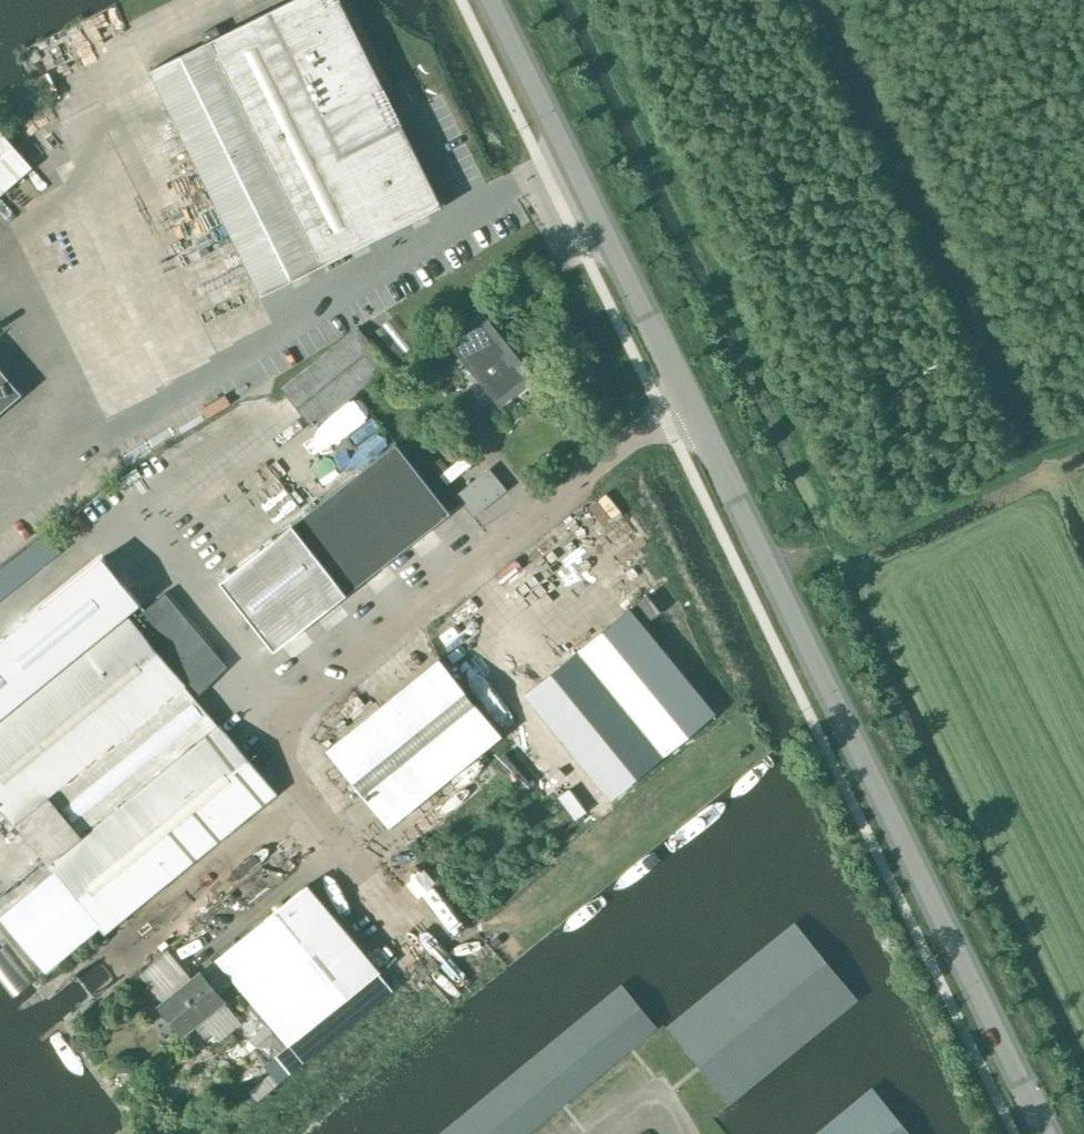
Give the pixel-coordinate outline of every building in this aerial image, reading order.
[(386,93),(340,0),(293,0),(211,41),(210,41),(150,71),(261,294),(322,264),(321,264),(441,205),(394,109),(404,104),(396,88),(386,93)] [(33,168),(0,129),(0,196),(33,168)] [(500,404),(532,378),(483,317),(451,342),(500,404)] [(413,345),(428,333),(420,322),(405,335),(413,345)] [(313,425),(388,365),(358,328),(283,387),(313,425)] [(398,362),(414,350),(403,336),(387,348),(398,362)] [(21,393),(0,369),(0,411),(21,393)] [(291,524),(219,581),(273,650),(328,607),(329,608),(346,595),(450,512),(396,442),(291,524)] [(469,486),(485,506),(505,489),(489,469),(469,486)] [(127,589),(109,567),(90,545),(0,618),(0,808),(13,824),(14,823),(49,864),(48,865),(105,933),(277,793),(220,725),(218,726),(185,685),(186,684),(185,683),(218,656),(165,592),(144,610),(127,589)] [(651,619),(661,611),(647,594),(637,602),(651,619)] [(609,797),(713,713),(629,609),(525,694),(609,797)] [(503,735),(440,658),(327,750),(390,827),(503,735)] [(200,695),(227,671),(218,661),(191,685),(200,695)] [(570,789),(559,797),(575,818),(586,810),(570,789)] [(265,1063),(289,1045),(303,1063),(394,990),(378,972),(306,886),(217,961),(270,1023),(250,1040),(250,1045),(264,1062),(265,1063)] [(790,919),(665,1023),(729,1101),(855,997),(790,919)] [(226,1001),(202,973),(161,1008),(185,1037),(226,1001)] [(435,1133),(526,1133),(656,1028),(619,983),(435,1133)] [(808,1133),(909,1133),(868,1085),(808,1133)]
